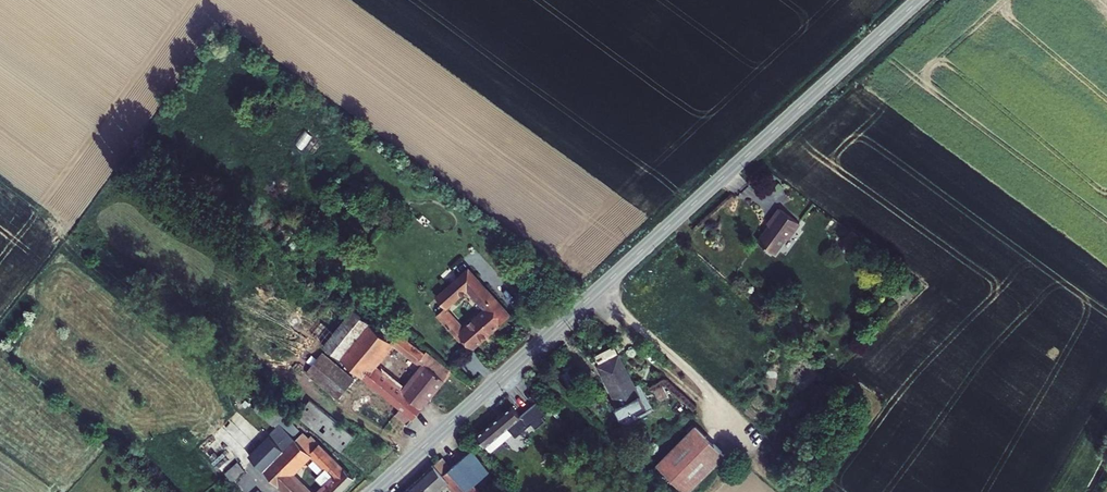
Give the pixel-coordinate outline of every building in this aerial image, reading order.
[(799,223),(779,209),(773,217),(775,218),(758,241),(774,254),(786,238),(788,239),(799,223)] [(474,346),(510,315),(468,269),(428,305),(456,336),(461,331),(474,346)] [(378,330),(353,310),(334,332),(321,322),(312,334),(401,407),(395,415),(407,425),(451,372),(425,352),(424,353),(384,323),(378,330)] [(322,354),(307,373),(338,398),(354,379),(322,354)] [(618,355),(597,366),(618,407),(615,408),(620,418),(631,412),(634,417),(647,410),(634,386),(618,355)] [(640,384),(634,386),(647,410),(652,408),(640,384)] [(653,389),(658,399),(667,394),(662,384),(653,389)] [(253,409),(273,425),(276,428),(274,430),(249,456),(285,491),(309,491),(290,474),(311,453),(325,468),(315,478),(325,488),(321,491),(340,491),(353,479),(310,436),(307,440),(302,434),(298,438),(295,435),(299,431),(286,418),(282,414),(262,398),(253,409)] [(542,417),(550,411),(540,399),(522,413),(536,429),(545,421),(542,417)] [(353,435),(311,400),(298,415),(341,450),(353,435)] [(520,417),(521,417),(512,406),(476,436),(485,446),(511,425),(518,434),(527,426),(520,417)] [(696,426),(657,465),(684,491),(687,491),(725,454),(696,426)] [(434,465),(404,491),(435,491),(448,481),(458,491),(480,491),(474,484),(490,471),(472,450),(451,467),(442,475),(434,465)] [(451,467),(442,457),(434,465),(442,475),(451,467)] [(237,462),(235,464),(236,464),(226,474),(233,482),(245,471),(237,462)]
